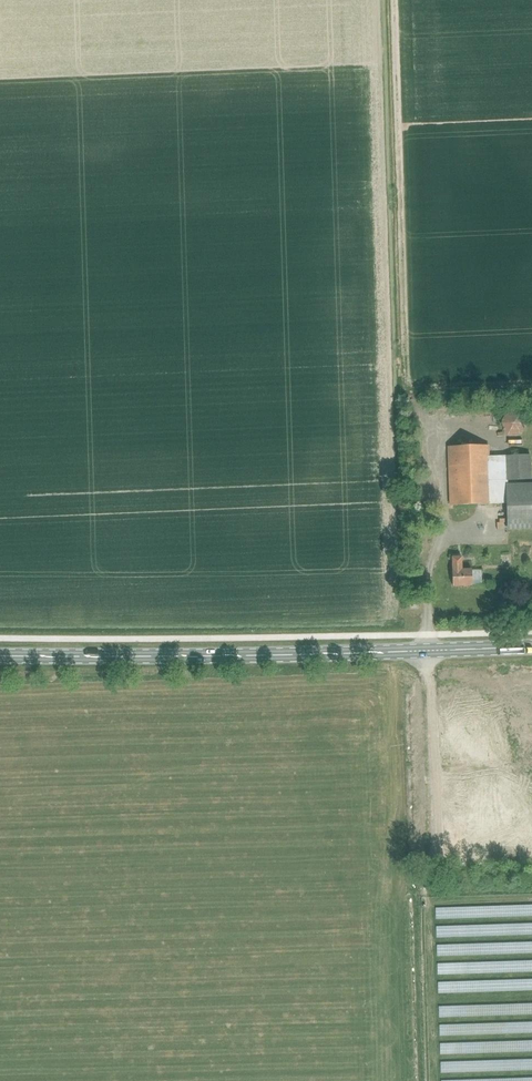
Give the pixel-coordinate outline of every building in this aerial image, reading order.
[(497,424),(515,434),(522,420),(504,411),(497,424)] [(450,505),(508,503),(509,530),(531,529),(531,483),(507,484),(507,480),(531,479),(530,454),(488,456),(488,445),(448,447),(450,505)] [(452,569),(452,586),(471,586),(471,569),(461,569),(461,557),(452,557),(452,569)] [(469,708),(453,713),(458,727),(473,723),(469,708)]
